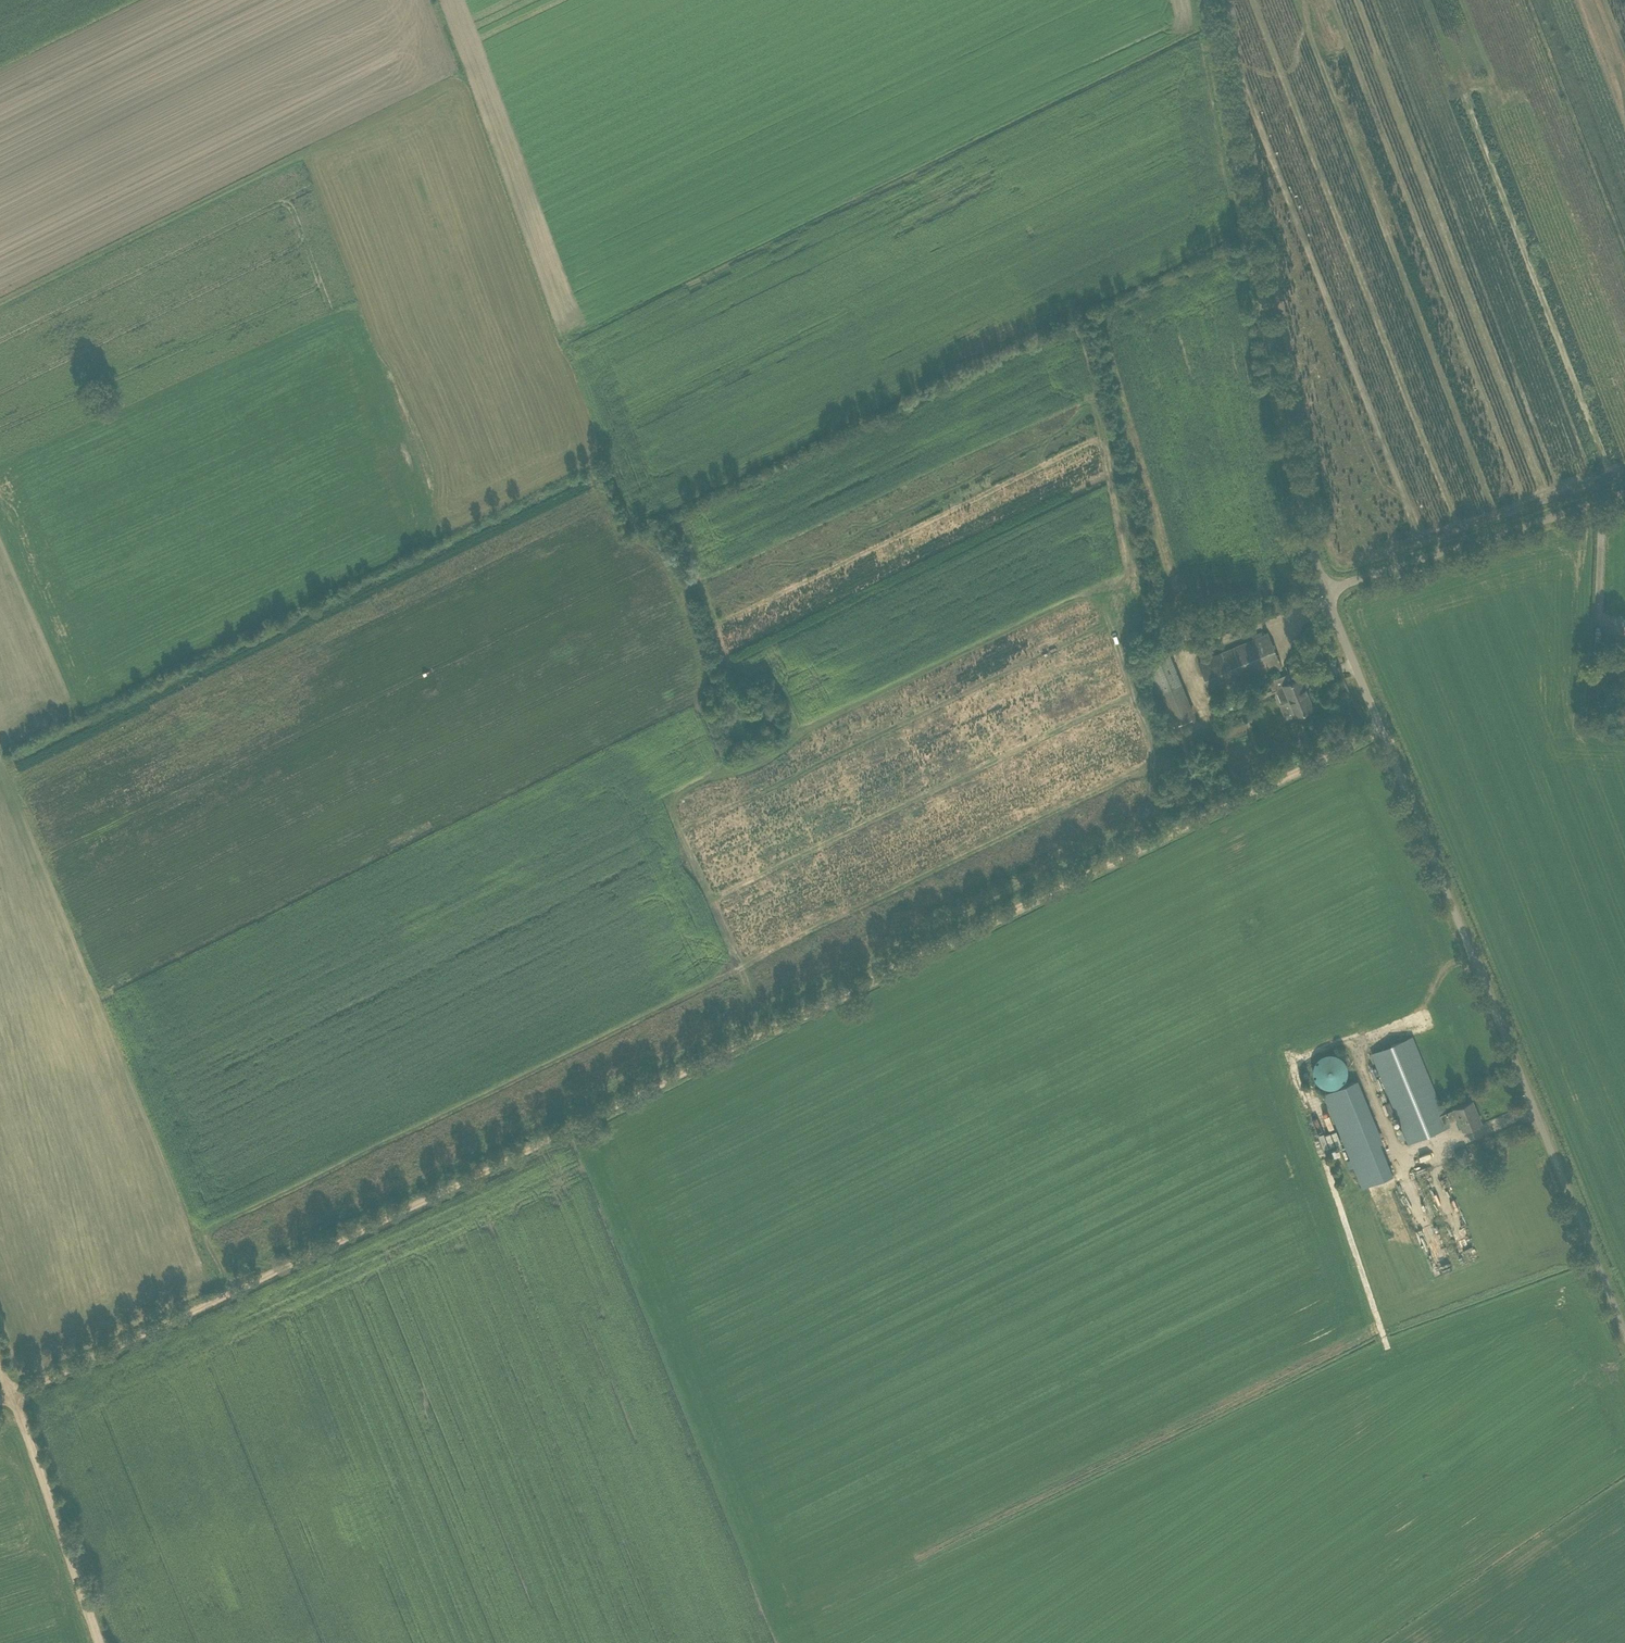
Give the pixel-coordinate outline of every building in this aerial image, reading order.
[(1198,662),(1211,695),(1282,666),(1268,633),(1198,662)] [(1192,713),(1171,650),(1149,658),(1170,721),(1192,713)] [(1617,665),(1624,665),(1624,652),(1617,652),(1617,665)] [(1313,708),(1304,686),(1306,685),(1302,676),(1275,688),(1281,702),(1289,699),(1296,715),(1313,708)] [(1257,689),(1260,697),(1272,692),(1269,684),(1257,689)] [(1481,1122),(1472,1101),(1443,1113),(1412,1036),(1370,1054),(1407,1143),(1449,1126),(1447,1122),(1456,1118),(1461,1130),(1481,1122)] [(1327,1088),(1329,1088),(1330,1088),(1332,1088),(1334,1087),(1335,1087),(1336,1086),(1338,1086),(1339,1085),(1340,1084),(1341,1083),(1342,1082),(1343,1080),(1344,1079),(1345,1078),(1345,1076),(1346,1075),(1346,1073),(1346,1072),(1347,1070),(1346,1069),(1346,1067),(1346,1066),(1345,1064),(1345,1063),(1344,1062),(1343,1060),(1342,1059),(1341,1058),(1340,1057),(1339,1056),(1338,1055),(1336,1054),(1335,1054),(1334,1053),(1332,1053),(1330,1053),(1329,1053),(1327,1053),(1326,1053),(1324,1053),(1323,1054),(1322,1054),(1320,1055),(1319,1056),(1318,1057),(1317,1058),(1316,1059),(1315,1060),(1314,1062),(1313,1063),(1312,1064),(1312,1066),(1312,1067),(1311,1069),(1311,1070),(1311,1072),(1312,1073),(1312,1075),(1312,1076),(1313,1078),(1314,1079),(1315,1080),(1316,1082),(1317,1083),(1318,1084),(1319,1085),(1320,1086),(1322,1086),(1323,1087),(1324,1087),(1326,1088),(1327,1088)] [(1322,1093),(1360,1187),(1392,1175),(1378,1141),(1381,1140),(1356,1079),(1322,1093)] [(1453,1151),(1458,1164),(1469,1159),(1464,1146),(1453,1151)]
